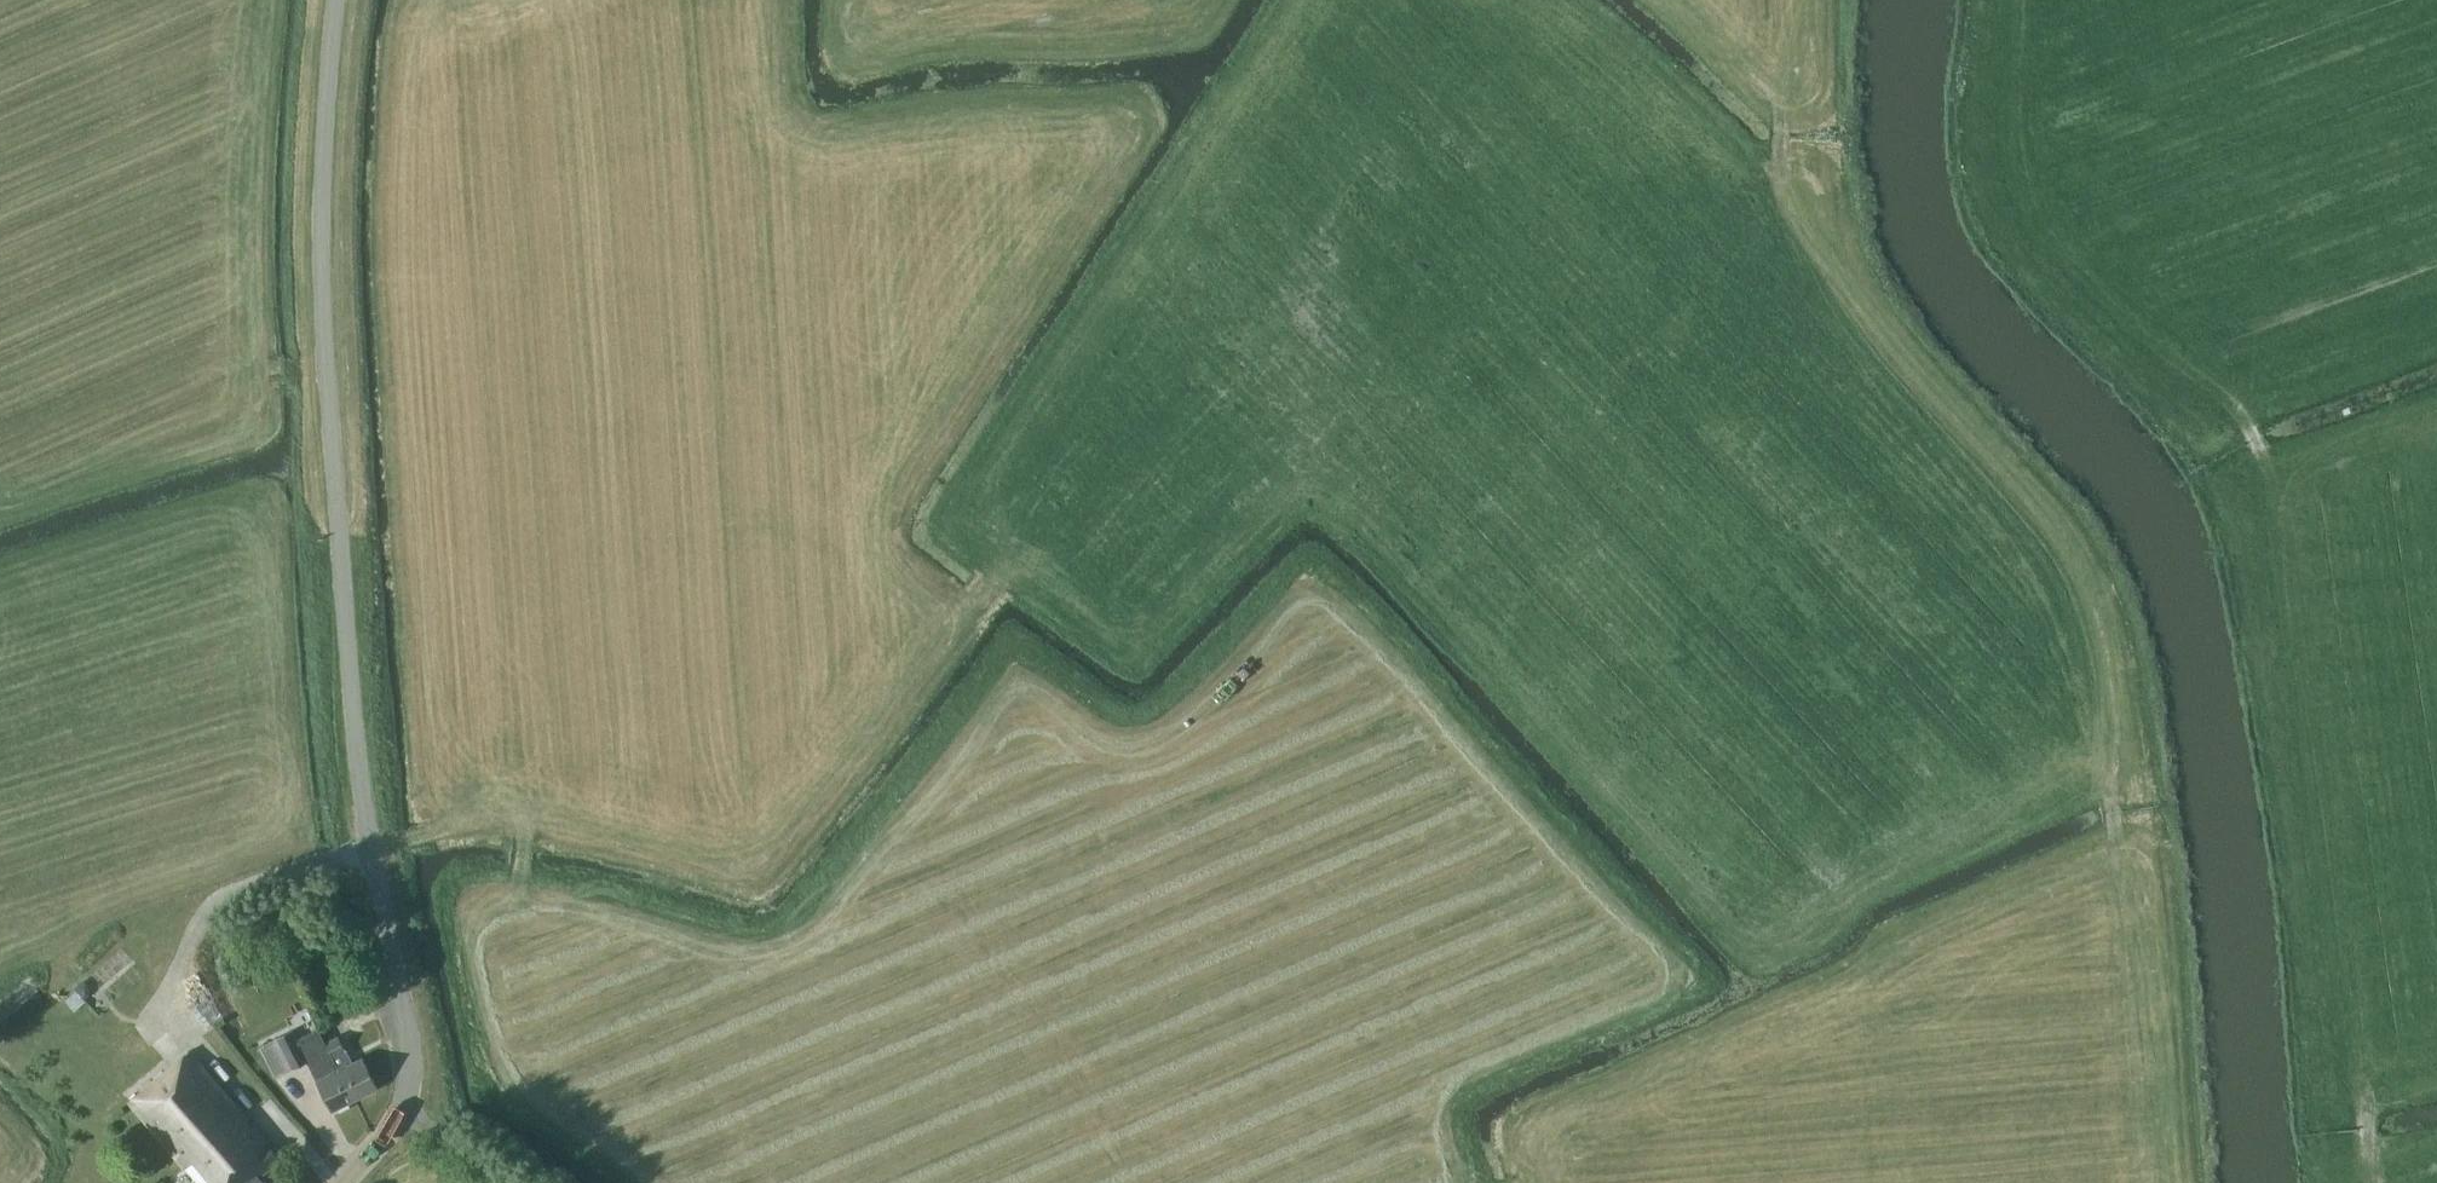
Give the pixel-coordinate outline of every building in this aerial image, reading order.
[(83,979),(106,1005),(146,971),(124,944),(83,979)] [(89,994),(89,987),(83,980),(73,989),(83,999),(89,994)] [(318,1030),(353,1101),(376,1089),(361,1059),(352,1064),(343,1046),(342,1046),(338,1038),(352,1032),(344,1017),(318,1030)] [(353,1101),(318,1030),(296,1041),(291,1030),(277,1037),(292,1068),(306,1061),(316,1081),(314,1082),(330,1112),(353,1101)] [(227,1100),(186,1051),(126,1101),(195,1182),(261,1182),(256,1176),(277,1159),(227,1100)]
